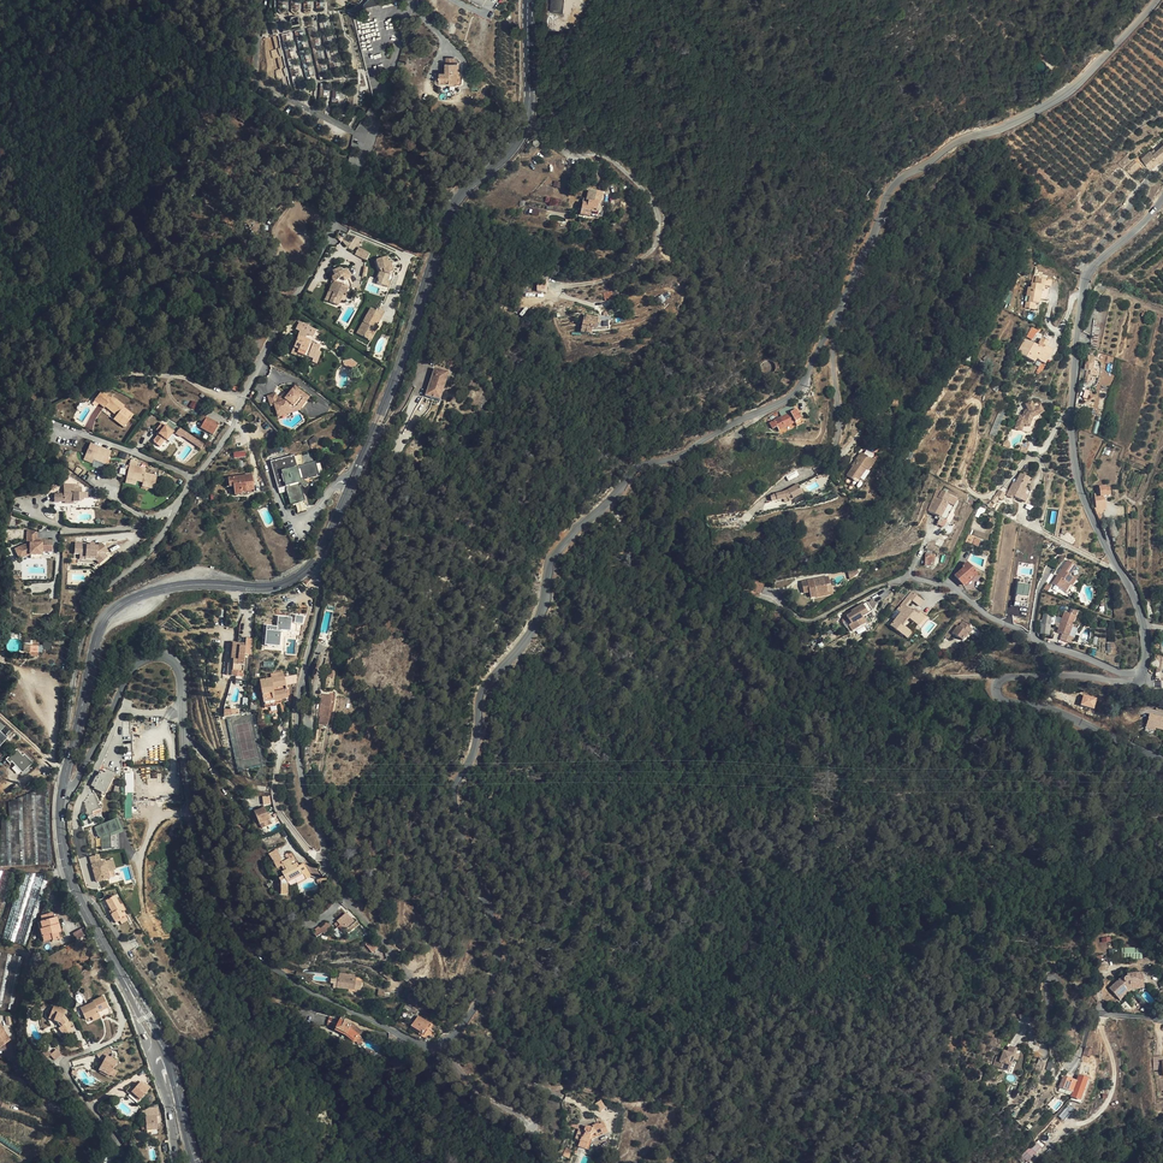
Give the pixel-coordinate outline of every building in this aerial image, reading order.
[(549,12),(564,14),(566,0),(550,0),(549,12)] [(450,81),(450,82),(457,83),(458,63),(455,63),(448,63),(446,63),(446,73),(440,73),(440,74),(440,80),(450,81)] [(1156,152),(1153,155),(1151,153),(1150,151),(1142,159),(1151,169),(1159,162),(1162,158),(1162,146),(1156,152)] [(589,190),(587,199),(586,204),(583,203),(582,210),(592,213),(597,214),(599,205),(601,205),(603,194),(589,190)] [(532,212),(525,208),(523,212),(529,216),(532,212)] [(595,232),(593,224),(585,226),(586,233),(595,232)] [(359,247),(355,254),(367,261),(371,254),(359,247)] [(387,258),(376,261),(378,269),(379,269),(380,271),(377,278),(379,279),(377,284),(389,288),(394,275),(391,263),(388,264),(387,258)] [(331,284),(328,291),(332,293),(328,302),(337,306),(340,300),(342,294),(344,295),(348,287),(349,287),(350,287),(350,286),(351,286),(351,285),(351,284),(345,270),(340,272),(338,268),(332,271),(333,276),(332,276),(331,277),(331,278),(331,279),(331,280),(332,280),(332,281),(333,281),(334,281),(332,284),(331,284)] [(550,275),(542,274),(539,289),(547,290),(550,275)] [(1042,285),(1050,287),(1051,281),(1046,280),(1046,278),(1036,276),(1035,284),(1032,284),(1031,288),(1028,287),(1027,296),(1030,297),(1029,302),(1026,302),(1025,307),(1029,308),(1029,309),(1034,310),(1035,303),(1039,304),(1040,299),(1042,285)] [(1098,288),(1103,291),(1104,289),(1106,289),(1106,287),(1105,287),(1098,284),(1099,283),(1096,282),(1094,289),(1095,290),(1096,288),(1097,286),(1098,287),(1098,288)] [(1047,300),(1050,287),(1042,285),(1040,299),(1047,300)] [(1096,288),(1095,290),(1094,292),(1097,293),(1098,293),(1101,295),(1103,291),(1098,288),(1098,287),(1097,286),(1096,288)] [(606,300),(615,298),(613,290),(604,293),(606,300)] [(360,335),(367,340),(375,326),(376,327),(384,313),(377,308),(376,311),(371,308),(363,323),(366,324),(360,335)] [(581,332),(590,334),(592,328),(596,329),(599,318),(585,315),(581,332)] [(300,331),(307,334),(312,336),(314,335),(316,330),(308,326),(308,325),(304,323),(304,324),(299,322),(296,329),(300,331)] [(357,333),(360,335),(366,324),(363,323),(357,333)] [(379,328),(376,327),(375,326),(367,340),(371,342),(379,328)] [(386,326),(382,333),(387,336),(391,329),(386,326)] [(1033,339),(1038,331),(1032,327),(1027,337),(1032,340),(1033,339)] [(1096,347),(1099,332),(1092,330),(1090,345),(1096,347)] [(300,331),(297,336),(305,339),(307,334),(300,331)] [(297,353),(312,359),(316,350),(318,351),(320,345),(314,343),(312,344),(311,343),(310,341),(305,339),(297,336),(290,354),(295,356),(297,353)] [(327,345),(334,349),(339,341),(331,337),(327,345)] [(1041,362),(1045,364),(1053,351),(1046,347),(1048,342),(1042,338),(1039,344),(1040,344),(1038,347),(1025,339),(1017,353),(1034,363),(1036,359),(1041,362)] [(321,352),(318,351),(316,350),(312,359),(311,362),(316,364),(321,352)] [(349,358),(343,362),(344,365),(345,365),(346,366),(347,366),(348,366),(349,367),(350,367),(350,368),(351,369),(351,370),(352,370),(352,371),(357,363),(349,358)] [(1093,369),(1092,369),(1091,368),(1092,364),(1087,363),(1086,363),(1085,370),(1087,370),(1086,374),(1091,375),(1097,377),(1098,370),(1093,369)] [(440,401),(449,374),(435,369),(426,396),(440,401)] [(287,396),(285,399),(286,400),(274,404),(277,414),(296,407),(303,399),(297,394),(300,391),(295,387),(287,396)] [(296,407),(277,414),(278,417),(299,410),(309,398),(300,391),(297,394),(303,399),(296,407)] [(117,414),(116,416),(113,419),(123,428),(133,415),(123,408),(124,406),(112,397),(111,398),(105,394),(103,397),(99,393),(94,400),(104,408),(105,407),(106,406),(117,414)] [(285,399),(287,396),(284,394),(280,399),(275,400),(274,396),(265,399),(268,406),(274,404),(286,400),(285,399)] [(796,410),(794,406),(792,403),(778,411),(782,417),(770,423),(773,429),(777,427),(779,431),(795,423),(801,420),(796,410)] [(1030,427),(1034,428),(1038,419),(1047,412),(1043,406),(1039,409),(1035,403),(1029,408),(1032,412),(1030,414),(1028,418),(1026,417),(1023,424),(1030,427)] [(105,407),(116,416),(117,414),(106,406),(105,407)] [(207,418),(204,423),(201,428),(213,435),(223,418),(211,411),(207,418)] [(158,432),(160,433),(158,436),(153,442),(160,447),(166,440),(167,441),(173,432),(161,423),(156,430),(158,432)] [(1028,433),(1030,427),(1023,424),(1021,430),(1028,433)] [(179,428),(173,436),(178,439),(180,437),(183,437),(192,442),(195,437),(179,428)] [(1026,454),(1030,444),(1023,441),(1019,452),(1026,454)] [(85,456),(94,460),(106,465),(111,452),(90,443),(85,456)] [(861,452),(856,458),(858,460),(853,466),(847,475),(853,479),(855,477),(859,480),(867,469),(868,471),(875,462),(861,452)] [(294,455),(270,461),(278,489),(286,487),(290,505),(305,501),(301,485),(305,488),(308,484),(303,481),(319,476),(315,462),(297,467),(294,455)] [(127,479),(137,481),(143,483),(142,486),(154,489),(157,477),(145,474),(146,469),(137,467),(138,462),(131,460),(129,466),(128,470),(127,479)] [(64,477),(68,479),(71,473),(64,469),(61,475),(64,477)] [(1027,482),(1029,478),(1020,473),(1015,483),(1013,482),(1006,495),(1013,498),(1014,496),(1026,502),(1029,496),(1025,494),(1028,489),(1026,488),(1028,483),(1027,482)] [(252,475),(228,478),(229,487),(233,487),(235,495),(242,494),(241,492),(254,490),(252,475)] [(782,488),(774,490),(776,497),(786,495),(787,497),(800,490),(795,481),(782,488)] [(73,499),(73,502),(81,502),(81,500),(83,500),(83,499),(87,499),(87,493),(81,493),(81,488),(74,488),(74,485),(69,485),(69,490),(64,490),(64,493),(55,494),(55,511),(65,511),(65,502),(65,500),(73,499)] [(1104,496),(1110,496),(1109,488),(1106,489),(1105,486),(1099,487),(1099,488),(1097,488),(1098,493),(1097,493),(1104,496)] [(958,500),(937,488),(933,495),(934,495),(934,496),(927,509),(947,520),(958,500)] [(1104,502),(1104,496),(1097,493),(1095,494),(1097,507),(1097,512),(1100,512),(1100,510),(1106,509),(1105,502),(1104,502)] [(969,495),(966,502),(972,505),(975,497),(969,495)] [(979,506),(976,515),(978,516),(981,510),(985,511),(986,508),(979,506)] [(28,530),(27,544),(16,548),(18,555),(23,554),(24,557),(30,555),(31,555),(42,555),(42,552),(53,552),(53,541),(42,541),(42,543),(37,543),(37,538),(38,530),(28,530)] [(965,541),(973,544),(975,538),(968,535),(965,541)] [(975,538),(973,544),(978,546),(981,540),(976,537),(975,538)] [(87,543),(76,543),(75,553),(81,554),(81,556),(92,557),(92,560),(98,560),(101,564),(109,557),(106,553),(109,550),(102,541),(98,545),(98,546),(95,546),(95,545),(95,542),(91,542),(91,545),(91,547),(87,547),(87,545),(87,543)] [(926,556),(926,561),(935,562),(935,556),(932,556),(932,553),(930,552),(927,554),(926,556)] [(1068,560),(1055,578),(1061,583),(1059,586),(1058,587),(1064,591),(1069,584),(1073,578),(1073,577),(1070,575),(1076,566),(1068,560)] [(963,586),(971,580),(970,578),(976,572),(967,562),(963,566),(964,567),(963,568),(954,576),(963,586)] [(858,570),(848,571),(849,580),(858,574),(858,570)] [(827,585),(831,584),(829,576),(802,582),(804,593),(810,592),(811,598),(817,597),(817,595),(829,593),(827,585)] [(753,591),(762,594),(765,584),(757,581),(753,591)] [(1069,584),(1064,591),(1071,595),(1076,588),(1072,586),(1069,584)] [(1029,597),(1030,585),(1018,585),(1017,596),(1029,597)] [(750,589),(745,587),(742,595),(747,597),(750,589)] [(919,606),(924,600),(912,591),(897,609),(901,612),(890,625),(907,639),(912,633),(903,625),(909,618),(918,626),(925,617),(915,609),(913,611),(906,605),(911,599),(919,606)] [(867,602),(851,611),(852,612),(846,616),(851,624),(849,626),(852,632),(867,624),(863,617),(873,611),(867,602)] [(1060,624),(1059,628),(1057,632),(1062,634),(1069,636),(1072,627),(1076,616),(1069,614),(1064,612),(1062,618),(1060,624)] [(1060,624),(1062,618),(1055,616),(1053,621),(1060,624)] [(1051,620),(1042,619),(1040,634),(1049,635),(1051,620)] [(958,625),(952,633),(962,640),(968,632),(970,633),(972,629),(962,622),(959,626),(958,625)] [(277,627),(266,626),(266,631),(265,639),(264,646),(279,647),(281,632),(277,632),(277,627)] [(1072,627),(1069,636),(1074,638),(1078,629),(1072,627)] [(328,635),(327,634),(321,633),(319,642),(326,644),(328,635)] [(1069,636),(1062,634),(1060,640),(1066,642),(1069,636)] [(238,646),(239,643),(230,642),(227,675),(242,677),(245,654),(252,655),(254,639),(246,638),(246,643),(245,647),(238,646)] [(39,654),(38,639),(24,639),(24,654),(39,654)] [(277,678),(272,679),(260,681),(264,703),(265,708),(277,706),(276,701),(288,699),(285,676),(284,677),(283,672),(277,673),(277,678)] [(338,696),(327,694),(323,717),(325,717),(324,724),(332,726),(338,696)] [(1095,709),(1098,698),(1084,694),(1081,705),(1095,709)] [(1150,713),(1146,726),(1162,730),(1162,717),(1150,713)] [(12,732),(0,722),(0,745),(12,732)] [(124,734),(123,749),(132,749),(132,734),(131,734),(124,734)] [(315,755),(317,738),(311,737),(309,754),(315,755)] [(32,763),(17,748),(5,759),(19,774),(32,763)] [(132,762),(132,749),(123,749),(124,759),(128,759),(128,762),(132,762)] [(125,771),(125,792),(134,792),(134,771),(131,771),(125,771)] [(101,773),(98,777),(97,780),(96,779),(93,785),(96,787),(95,789),(104,793),(113,775),(107,772),(105,775),(101,773)] [(89,816),(93,814),(93,811),(100,809),(94,793),(83,797),(89,816)] [(260,810),(254,812),(258,825),(269,820),(263,806),(259,808),(260,810)] [(95,825),(103,850),(113,847),(110,836),(123,832),(119,818),(95,825)] [(269,855),(274,863),(280,859),(282,858),(277,850),(269,855)] [(90,857),(92,865),(96,882),(110,879),(108,872),(114,871),(115,870),(112,859),(100,863),(98,855),(90,857)] [(304,874),(295,860),(291,862),(289,858),(282,862),(281,863),(282,865),(283,864),(283,865),(286,870),(284,871),(282,872),(284,876),(279,879),(281,882),(281,890),(288,890),(288,883),(304,874)] [(281,863),(282,862),(280,859),(274,863),(277,869),(282,866),(283,865),(283,864),(282,865),(281,863)] [(38,901),(41,875),(27,873),(24,901),(16,900),(15,909),(14,909),(14,913),(30,915),(32,900),(38,901)] [(120,919),(125,916),(123,912),(124,911),(121,905),(120,906),(115,896),(106,901),(111,910),(109,912),(114,921),(119,918),(120,919)] [(305,920),(312,917),(308,908),(294,914),(297,920),(303,917),(305,920)] [(354,922),(347,913),(334,924),(337,928),(341,933),(354,922)] [(44,921),(40,922),(41,938),(50,937),(50,938),(58,938),(57,936),(60,935),(58,920),(56,920),(56,915),(44,916),(44,921)] [(125,916),(120,919),(119,920),(120,922),(121,925),(128,921),(125,916)] [(328,923),(320,929),(321,930),(323,933),(324,935),(332,928),(328,923)] [(82,929),(73,932),(76,939),(84,936),(82,929)] [(135,949),(140,946),(133,934),(128,937),(135,949)] [(1112,937),(1101,938),(1102,950),(1113,949),(1112,937)] [(1143,958),(1142,947),(1122,947),(1123,959),(1143,958)] [(1108,988),(1117,998),(1130,987),(1142,985),(1140,973),(1124,975),(1121,977),(1108,988)] [(357,979),(338,977),(337,988),(355,990),(355,992),(357,992),(357,990),(355,989),(357,979)] [(1143,988),(1142,985),(1130,987),(1117,998),(1119,1000),(1131,990),(1143,988)] [(97,1001),(84,1006),(88,1017),(95,1015),(96,1017),(103,1014),(101,1008),(104,1007),(105,1009),(112,1006),(107,995),(96,999),(97,1001)] [(69,1008),(57,1004),(54,1013),(60,1015),(59,1019),(61,1019),(73,1034),(79,1030),(75,1024),(76,1023),(68,1012),(69,1008)] [(430,1024),(418,1016),(411,1027),(423,1034),(430,1024)] [(345,1021),(344,1021),(340,1019),(335,1029),(347,1035),(354,1041),(359,1035),(362,1032),(353,1024),(353,1025),(352,1025),(351,1025),(351,1024),(350,1024),(345,1021)] [(365,1040),(359,1035),(354,1041),(360,1046),(365,1040)] [(1023,1046),(1014,1044),(1012,1050),(1011,1053),(1008,1052),(1006,1058),(1002,1057),(999,1066),(1011,1069),(1013,1064),(1017,1065),(1019,1059),(1021,1052),(1023,1046)] [(113,1048),(98,1054),(108,1059),(110,1055),(113,1048)] [(1085,1048),(1083,1055),(1090,1057),(1092,1050),(1085,1048)] [(66,1056),(62,1050),(59,1053),(55,1056),(60,1061),(66,1056)] [(121,1060),(114,1057),(112,1061),(108,1059),(103,1069),(114,1075),(114,1074),(119,1076),(122,1070),(117,1068),(121,1060)] [(1153,1070),(1157,1070),(1162,1069),(1162,1062),(1162,1057),(1152,1057),(1153,1070)] [(1060,1087),(1072,1092),(1074,1087),(1076,1081),(1061,1076),(1060,1087)] [(1088,1079),(1079,1076),(1076,1081),(1074,1087),(1072,1092),(1071,1096),(1080,1100),(1088,1079)] [(136,1083),(131,1090),(134,1093),(136,1091),(145,1098),(152,1089),(143,1082),(140,1086),(136,1083)] [(136,1091),(134,1093),(143,1100),(145,1098),(136,1091)] [(156,1113),(143,1113),(144,1134),(156,1133),(156,1113)] [(579,1129),(577,1134),(582,1136),(580,1141),(578,1146),(586,1149),(590,1138),(593,1139),(608,1132),(604,1123),(599,1125),(598,1124),(592,1126),(593,1128),(591,1129),(590,1128),(590,1127),(588,1127),(587,1127),(586,1127),(585,1128),(585,1129),(584,1130),(585,1131),(579,1129)] [(1038,1141),(1023,1156),(1028,1161),(1043,1146),(1038,1141)] [(566,1148),(563,1156),(569,1159),(572,1150),(566,1148)]
